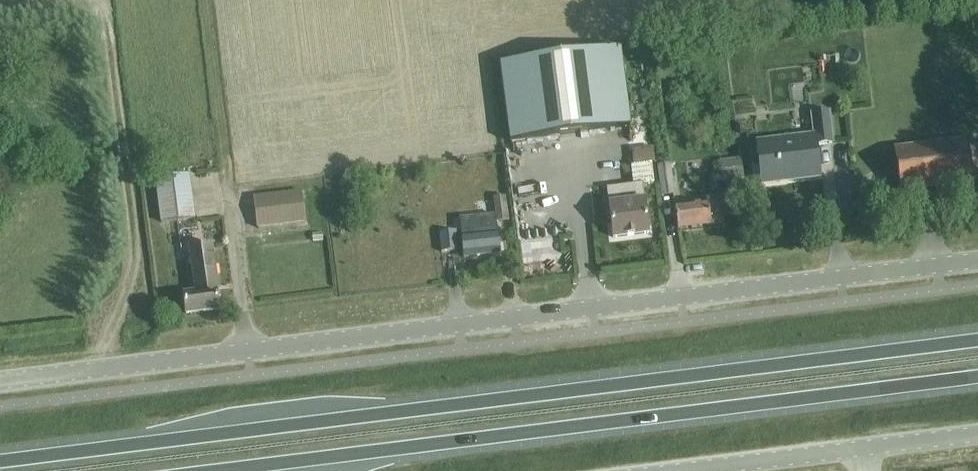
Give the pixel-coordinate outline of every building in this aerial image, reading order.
[(510,142),(629,127),(619,48),(500,63),(510,142)] [(761,184),(792,180),(818,177),(815,146),(830,144),(827,114),(811,116),(814,139),(757,146),(761,184)] [(965,141),(894,150),(900,193),(977,183),(977,146),(966,147),(965,141)] [(744,180),(741,160),(720,162),(722,183),(744,180)] [(634,186),(607,189),(613,237),(648,233),(643,185),(655,183),(652,164),(632,166),(634,186)] [(661,197),(675,195),(671,164),(657,166),(661,197)] [(194,219),(189,174),(154,179),(160,223),(194,219)] [(304,221),(300,191),(253,196),(256,227),(304,221)] [(352,191),(341,193),(343,210),(354,208),(352,191)] [(494,199),(497,223),(509,222),(506,197),(494,199)] [(722,222),(719,198),(708,199),(708,203),(675,207),(677,228),(722,222)] [(495,215),(459,219),(460,225),(463,257),(499,253),(495,215)] [(440,235),(443,254),(459,252),(457,235),(456,233),(440,234),(440,235)] [(188,247),(193,293),(184,294),(186,315),(217,312),(213,274),(215,274),(212,245),(188,247)]
